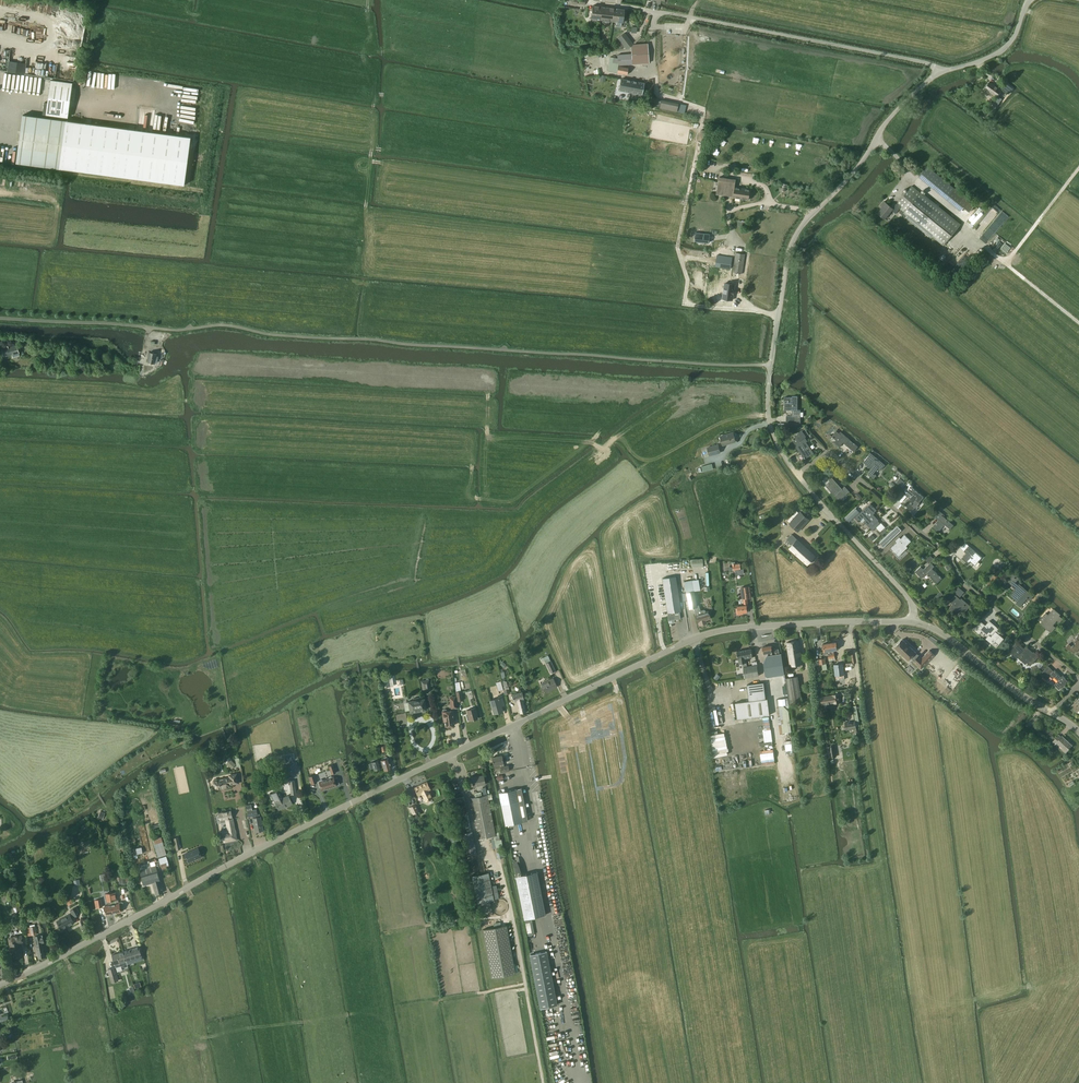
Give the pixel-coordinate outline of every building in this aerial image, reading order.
[(650,8),(659,11),(661,6),(652,3),(650,8)] [(601,20),(603,7),(593,5),(591,18),(601,20)] [(613,8),(603,7),(601,20),(612,21),(613,8)] [(624,10),(613,8),(612,21),(622,22),(624,10)] [(626,49),(633,44),(625,33),(618,38),(626,49)] [(622,55),(617,55),(617,58),(618,65),(619,65),(629,64),(649,63),(648,53),(647,43),(633,44),(631,47),(631,54),(622,55)] [(610,57),(607,71),(617,73),(618,66),(619,65),(618,65),(617,58),(610,57)] [(24,74),(26,59),(17,58),(17,62),(7,61),(6,72),(24,74)] [(617,73),(627,75),(628,68),(618,66),(617,73)] [(19,90),(35,92),(36,77),(24,76),(24,77),(20,77),(19,90)] [(630,92),(632,92),(631,95),(641,97),(641,94),(642,94),(644,84),(621,79),(619,90),(630,93),(630,92)] [(44,104),(44,109),(43,114),(46,114),(68,117),(73,83),(51,80),(48,102),(48,103),(45,102),(44,104)] [(1002,91),(998,88),(990,82),(985,88),(997,97),(993,102),(991,104),(993,105),(991,109),(993,111),(1002,99),(998,96),(1002,91)] [(1005,83),(1004,84),(1001,88),(1009,95),(1013,89),(1005,83)] [(655,99),(654,105),(660,106),(659,108),(676,112),(678,103),(667,101),(661,100),(655,99)] [(60,168),(66,120),(23,115),(16,162),(60,168)] [(712,153),(717,156),(720,151),(715,148),(712,153)] [(919,177),(960,211),(963,207),(969,212),(976,205),(928,166),(919,177)] [(733,197),(735,187),(736,180),(719,177),(716,195),(733,197)] [(902,206),(900,209),(932,235),(944,245),(960,225),(948,216),(912,186),(898,203),(902,206)] [(735,187),(733,197),(749,200),(749,196),(750,196),(751,193),(750,193),(750,190),(735,187)] [(896,213),(900,209),(902,206),(898,203),(893,209),(884,201),(881,206),(883,207),(878,213),(885,219),(892,210),(896,213)] [(986,214),(987,215),(993,220),(1001,210),(994,204),(986,214)] [(1001,210),(980,239),(987,244),(1008,216),(1001,210)] [(696,229),(695,241),(711,243),(713,232),(696,229)] [(949,271),(959,262),(956,259),(957,258),(955,256),(956,255),(953,252),(941,262),(949,271)] [(745,254),(736,253),(733,272),(742,274),(745,254)] [(730,268),(732,256),(719,254),(717,265),(730,268)] [(724,283),(722,297),(732,298),(734,284),(724,283)] [(2,349),(4,356),(19,352),(17,345),(11,347),(10,346),(7,347),(7,348),(2,349)] [(157,354),(149,352),(147,362),(155,364),(157,354)] [(792,410),(792,416),(786,417),(786,423),(796,422),(800,422),(800,417),(803,417),(803,412),(800,412),(800,410),(797,410),(797,396),(792,396),(792,397),(784,397),(784,410),(792,410)] [(809,434),(805,428),(794,436),(796,439),(793,441),(795,444),(794,444),(799,452),(800,451),(805,458),(813,453),(806,442),(807,441),(804,437),(809,434)] [(858,446),(855,443),(840,432),(839,433),(836,431),(831,436),(836,440),(834,442),(837,444),(837,445),(839,447),(843,442),(854,451),(858,446)] [(720,436),(722,445),(736,442),(733,433),(720,436)] [(709,456),(721,453),(718,444),(707,448),(709,456)] [(870,453),(863,462),(867,465),(869,462),(873,466),(871,469),(867,474),(873,479),(876,475),(874,473),(878,468),(880,470),(885,465),(870,453)] [(712,464),(701,466),(703,472),(714,469),(712,464)] [(830,481),(827,484),(825,485),(839,500),(849,491),(845,486),(842,489),(832,478),(829,480),(830,481)] [(915,508),(913,506),(911,504),(915,500),(919,503),(923,497),(914,490),(913,490),(913,489),(911,487),(912,486),(907,482),(900,490),(906,494),(907,493),(911,497),(905,504),(912,511),(915,508)] [(866,507),(855,518),(857,521),(859,522),(860,521),(862,523),(864,521),(873,531),(878,526),(875,523),(878,520),(872,514),(876,510),(870,504),(866,507)] [(845,517),(849,522),(859,512),(856,508),(845,517)] [(782,516),(789,522),(797,513),(794,510),(791,514),(787,511),(782,516)] [(953,525),(943,516),(944,515),(938,510),(934,515),(939,520),(932,527),(938,532),(945,524),(950,529),(953,525)] [(790,524),(798,531),(809,519),(801,512),(790,524)] [(883,548),(897,535),(892,530),(879,543),(883,548)] [(816,556),(804,545),(792,534),(787,539),(792,545),(789,548),(807,565),(816,556)] [(897,542),(891,548),(898,556),(907,547),(906,546),(911,541),(905,535),(899,540),(898,538),(895,541),(897,542)] [(928,549),(923,544),(919,548),(924,553),(928,549)] [(982,557),(977,553),(968,546),(964,551),(966,553),(962,558),(968,563),(970,561),(975,565),(980,559),(982,557)] [(919,558),(909,568),(912,571),(922,561),(919,558)] [(692,567),(703,567),(703,564),(706,564),(706,559),(691,559),(692,567)] [(921,578),(927,573),(937,583),(942,579),(932,568),(934,566),(930,563),(923,569),(920,566),(915,572),(921,578)] [(1013,586),(1014,584),(1019,578),(1012,572),(1006,580),(1013,586)] [(681,611),(677,587),(676,576),(662,578),(667,613),(669,623),(675,623),(675,622),(674,622),(674,620),(676,620),(679,620),(679,619),(681,619),(680,611),(681,611)] [(1018,585),(1016,582),(1014,584),(1013,586),(1015,588),(1016,589),(1009,596),(1017,602),(1015,603),(1020,607),(1027,598),(1029,600),(1033,596),(1019,584),(1018,585)] [(743,599),(744,605),(738,606),(738,608),(736,608),(737,615),(743,614),(743,612),(747,612),(747,607),(748,607),(747,599),(751,598),(750,586),(741,587),(742,599),(743,599)] [(958,586),(954,591),(960,597),(964,592),(958,586)] [(693,591),(686,593),(689,609),(693,608),(696,608),(693,591)] [(960,599),(955,595),(949,602),(952,604),(949,609),(956,615),(960,610),(964,613),(970,606),(961,598),(960,599)] [(700,611),(699,608),(699,605),(696,606),(696,608),(693,608),(694,609),(696,615),(695,615),(698,623),(698,622),(699,625),(705,624),(706,623),(706,622),(705,620),(706,620),(710,619),(708,611),(706,612),(705,610),(704,610),(700,611)] [(1045,613),(1040,619),(1042,621),(1040,623),(1044,627),(1045,627),(1051,632),(1055,627),(1053,625),(1057,620),(1059,622),(1062,619),(1059,616),(1060,614),(1053,609),(1048,615),(1045,613)] [(982,624),(976,631),(979,634),(982,631),(988,636),(986,639),(987,640),(991,644),(994,640),(998,644),(1000,641),(1001,640),(1001,639),(1001,638),(1000,637),(998,635),(1002,631),(999,629),(998,630),(995,627),(996,626),(991,622),(987,627),(982,623),(982,624)] [(1066,647),(1073,654),(1077,649),(1078,651),(1078,633),(1077,635),(1078,635),(1075,639),(1076,639),(1074,642),(1075,643),(1073,645),(1072,646),(1069,644),(1066,647)] [(894,647),(906,658),(908,661),(911,658),(913,661),(913,662),(921,670),(935,655),(929,650),(922,658),(902,639),(894,647)] [(786,643),(789,658),(790,667),(803,665),(799,641),(786,643)] [(1026,646),(1024,648),(1016,642),(1008,651),(1016,658),(1017,657),(1025,664),(1027,663),(1030,666),(1039,656),(1036,654),(1036,655),(1026,646)] [(829,659),(832,658),(829,643),(823,644),(824,654),(828,654),(828,659),(829,659)] [(766,653),(767,656),(779,654),(778,649),(772,650),(771,645),(763,647),(764,653),(766,653)] [(751,649),(741,650),(742,655),(745,654),(745,658),(746,658),(753,657),(751,649)] [(741,650),(737,651),(738,660),(739,660),(739,664),(742,663),(747,663),(746,658),(745,658),(745,654),(742,655),(741,650)] [(1004,661),(1008,655),(1004,652),(1000,657),(1004,661)] [(768,677),(772,676),(785,674),(782,654),(779,654),(768,656),(767,656),(764,663),(766,675),(768,677)] [(544,660),(546,663),(545,663),(550,673),(556,671),(551,661),(550,661),(548,655),(540,659),(541,662),(544,660)] [(747,663),(742,663),(745,678),(759,676),(757,665),(752,666),(747,667),(747,663)] [(834,665),(835,676),(836,676),(836,680),(845,679),(843,663),(834,665)] [(1054,670),(1054,671),(1050,668),(1042,676),(1047,680),(1050,677),(1052,679),(1054,677),(1058,681),(1054,685),(1059,690),(1068,681),(1065,679),(1065,678),(1062,676),(1061,677),(1054,670)] [(786,678),(790,704),(802,702),(798,676),(786,678)] [(557,687),(553,678),(541,684),(544,693),(557,687)] [(431,690),(429,680),(421,681),(423,691),(431,690)] [(747,685),(749,701),(754,701),(766,699),(764,683),(747,685)] [(514,701),(517,701),(520,714),(526,712),(524,702),(525,702),(522,692),(512,695),(514,701)] [(833,704),(841,703),(840,694),(832,695),(820,697),(821,705),(833,703),(833,704)] [(495,700),(490,701),(494,714),(502,712),(501,707),(500,705),(503,704),(501,696),(498,697),(498,699),(495,700)] [(426,709),(425,698),(419,699),(419,697),(413,698),(414,700),(408,701),(410,712),(426,709)] [(445,726),(446,726),(446,727),(450,726),(454,725),(453,715),(454,715),(454,710),(453,708),(457,708),(456,697),(450,697),(451,709),(452,711),(447,711),(447,710),(446,709),(445,709),(444,709),(443,709),(443,710),(442,710),(442,711),(442,712),(443,721),(445,721),(445,726)] [(1071,707),(1076,712),(1078,710),(1078,698),(1071,707)] [(754,701),(749,701),(735,703),(737,719),(770,715),(768,699),(766,699),(754,701)] [(478,719),(475,708),(466,710),(468,715),(466,716),(468,721),(469,720),(470,721),(478,719)] [(854,721),(845,723),(846,731),(856,729),(854,721)] [(1053,741),(1053,742),(1055,744),(1056,743),(1066,752),(1072,745),(1062,736),(1061,737),(1059,735),(1053,741)] [(836,757),(835,746),(828,747),(830,758),(836,757)] [(493,765),(500,764),(501,767),(500,767),(501,772),(509,771),(508,765),(504,766),(503,763),(502,755),(492,757),(493,765)] [(387,758),(387,756),(384,757),(384,759),(381,760),(379,761),(378,760),(372,762),(372,763),(373,768),(374,770),(381,768),(383,767),(384,770),(391,768),(388,758),(387,758)] [(236,764),(230,759),(226,764),(232,769),(236,764)] [(213,783),(215,785),(216,790),(229,787),(229,785),(238,783),(236,774),(229,776),(230,778),(218,780),(216,779),(214,779),(213,781),(213,783)] [(483,775),(471,778),(473,787),(485,784),(483,775)] [(328,778),(327,779),(331,788),(336,786),(336,785),(340,784),(337,777),(334,779),(333,777),(332,777),(331,776),(329,777),(328,778)] [(331,788),(327,779),(323,780),(322,779),(319,780),(319,781),(319,782),(322,791),(331,788)] [(422,793),(425,801),(432,798),(428,790),(430,789),(427,782),(415,788),(418,795),(422,793)] [(475,796),(482,796),(482,794),(487,794),(486,788),(482,788),(482,792),(475,792),(475,796)] [(505,825),(528,821),(521,788),(499,793),(505,825)] [(279,790),(272,793),(276,801),(276,802),(280,809),(287,805),(287,806),(292,804),(288,796),(288,795),(282,798),(279,790)] [(470,799),(478,840),(496,836),(488,795),(470,799)] [(459,816),(463,833),(471,831),(464,796),(455,798),(459,816)] [(409,807),(413,815),(419,812),(416,804),(409,807)] [(231,811),(219,814),(220,820),(232,817),(231,811)] [(253,818),(255,832),(259,831),(259,833),(262,832),(262,831),(263,831),(261,817),(260,817),(259,814),(257,814),(258,815),(253,816),(253,818)] [(222,832),(224,841),(236,839),(232,819),(226,820),(228,831),(222,832)] [(472,831),(471,831),(463,833),(462,833),(466,855),(476,853),(472,831)] [(153,840),(158,857),(167,854),(161,837),(153,840)] [(138,858),(137,854),(143,853),(142,847),(136,848),(130,849),(131,855),(130,855),(131,864),(135,864),(134,858),(138,858)] [(198,848),(185,854),(188,862),(201,856),(198,848)] [(166,856),(158,859),(162,870),(170,867),(168,862),(166,856)] [(513,866),(515,876),(524,919),(531,918),(546,915),(537,872),(521,875),(520,871),(518,864),(517,862),(515,860),(514,859),(512,857),(514,866),(513,866)] [(163,892),(160,880),(154,861),(138,866),(144,885),(152,883),(156,895),(163,892)] [(493,900),(488,873),(472,876),(477,903),(493,900)] [(110,893),(113,913),(121,912),(120,908),(123,908),(124,907),(123,903),(122,902),(119,902),(119,903),(115,904),(115,901),(117,900),(116,892),(110,893)] [(108,905),(104,906),(106,915),(113,913),(110,893),(109,893),(106,894),(107,902),(108,902),(108,905)] [(13,907),(14,914),(21,912),(20,905),(13,907)] [(70,910),(71,913),(73,917),(80,914),(77,907),(70,910)] [(73,917),(71,913),(57,921),(61,930),(74,923),(72,918),(73,917)] [(516,974),(507,925),(482,930),(491,978),(516,974)] [(12,959),(23,956),(22,952),(23,952),(22,946),(21,946),(21,945),(20,944),(24,943),(22,935),(8,938),(10,948),(8,948),(10,955),(11,955),(12,959)] [(35,936),(37,946),(36,946),(39,958),(45,957),(43,945),(42,945),(42,943),(44,943),(42,935),(35,936)] [(139,947),(123,952),(127,964),(134,962),(133,959),(142,956),(139,947)] [(128,966),(127,964),(123,952),(112,955),(114,964),(115,964),(116,967),(121,966),(124,967),(128,966)] [(530,955),(540,1008),(557,1005),(547,952),(530,955)] [(107,970),(111,983),(119,981),(115,967),(107,970)] [(130,996),(135,994),(132,986),(127,988),(130,996)]
